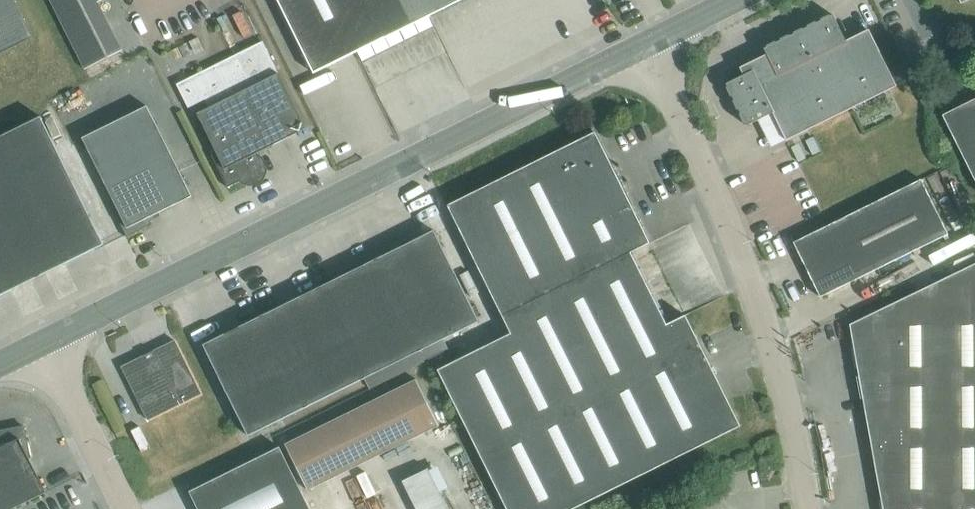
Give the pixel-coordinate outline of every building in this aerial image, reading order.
[(15,0),(0,0),(0,54),(34,37),(15,0)] [(85,69),(123,50),(98,0),(50,0),(85,69)] [(313,73),(385,38),(410,25),(461,0),(277,0),(313,73)] [(246,37),(254,32),(243,11),(234,16),(246,37)] [(774,112),(787,139),(896,85),(869,30),(846,41),(833,14),(764,48),(768,57),(744,69),(747,73),(726,83),(747,125),(774,112)] [(228,187),(243,179),(245,184),(266,174),(259,160),(261,159),(258,152),(306,128),(262,41),(176,84),(188,107),(206,99),(210,107),(197,113),(217,152),(212,155),(228,187)] [(943,115),(974,178),(974,100),(943,115)] [(149,217),(192,196),(147,105),(83,137),(117,206),(113,208),(127,237),(152,224),(149,217)] [(104,244),(41,116),(0,136),(0,295),(104,244)] [(650,243),(595,132),(448,205),(511,333),(438,369),(507,508),(573,508),(741,426),(686,314),(667,324),(631,252),(650,243)] [(820,297),(948,234),(921,179),(793,242),(820,297)] [(434,230),(377,259),(422,350),(479,321),(434,230)] [(422,350),(377,259),(319,287),(364,378),(422,350)] [(850,324),(883,508),(974,508),(974,263),(850,324)] [(364,378),(319,287),(261,316),(306,407),(364,378)] [(306,407),(261,316),(204,344),(248,435),(306,407)] [(148,420),(202,394),(175,339),(121,366),(148,420)] [(417,379),(285,443),(308,489),(439,425),(417,379)] [(46,492),(29,456),(26,438),(23,425),(0,430),(0,508),(12,508),(46,492)] [(280,446),(189,491),(198,508),(311,508),(280,446)] [(425,508),(448,508),(428,468),(410,478),(425,508)]
